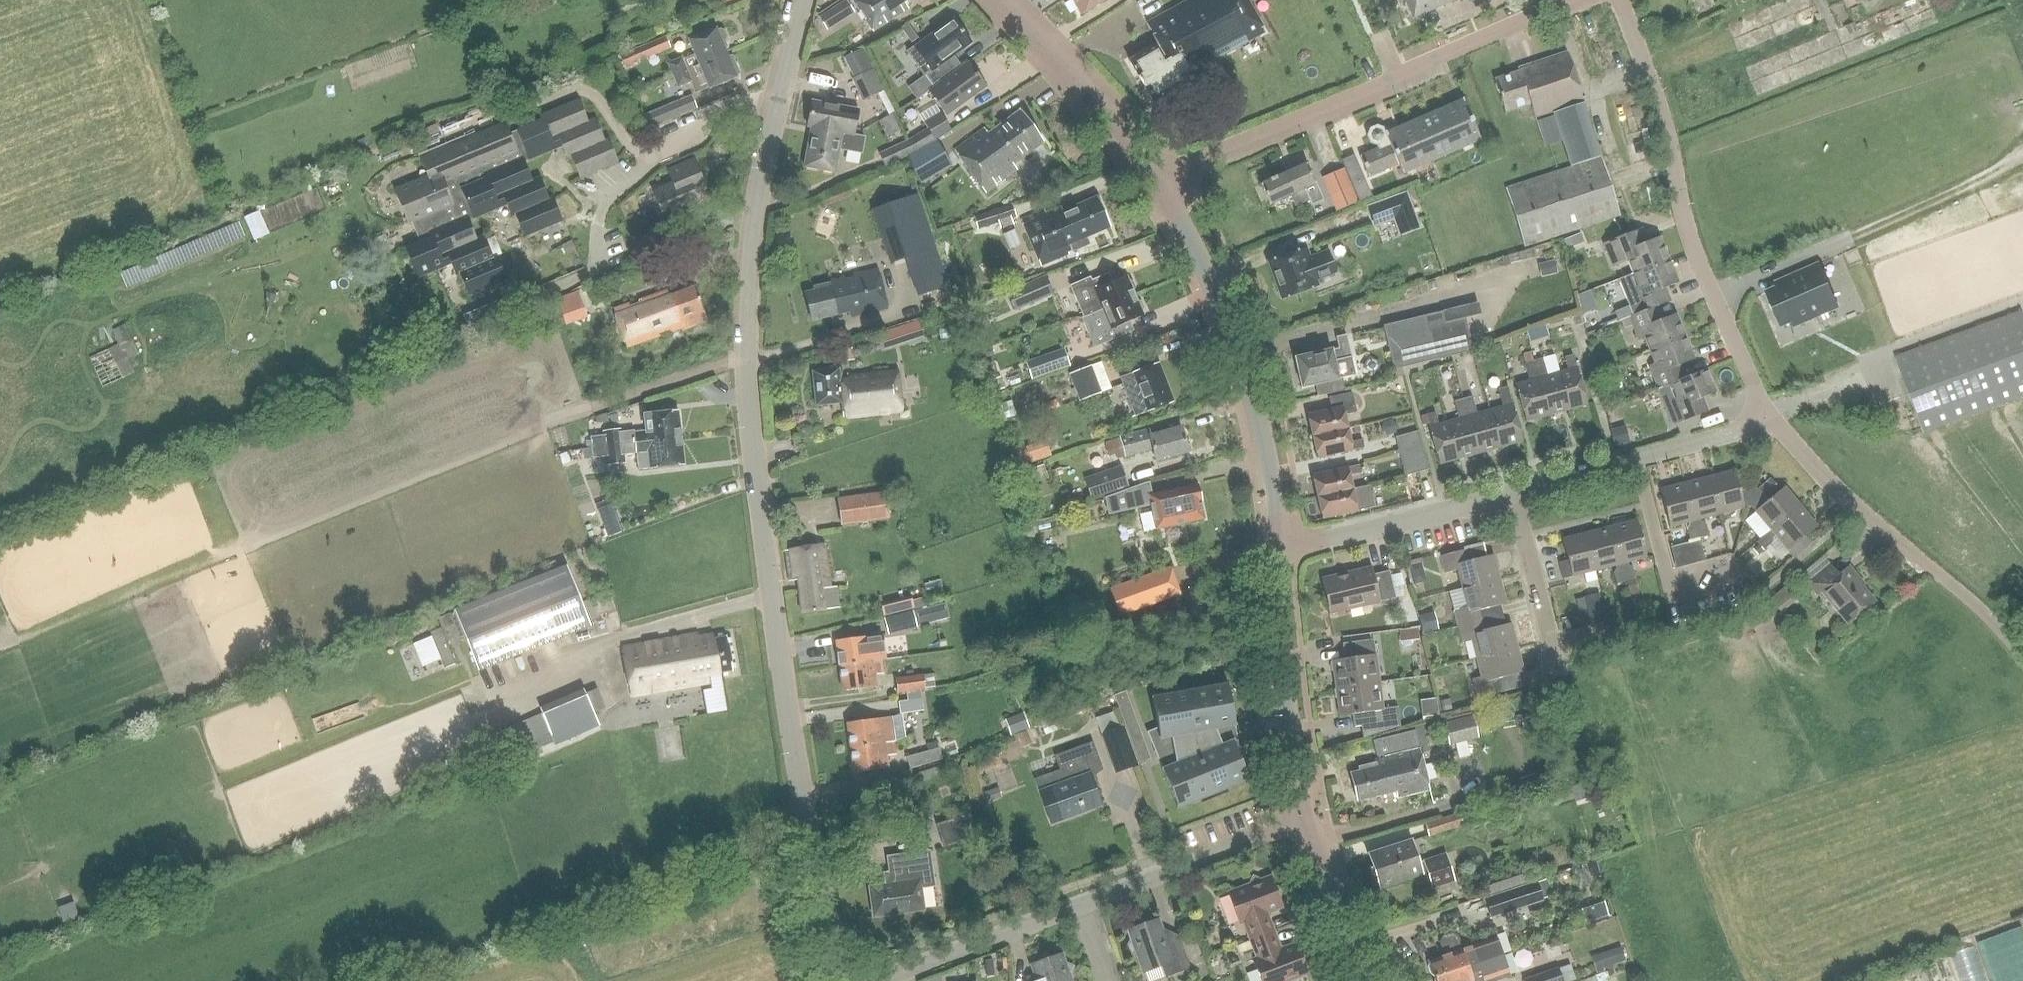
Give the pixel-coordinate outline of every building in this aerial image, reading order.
[(873,32),(908,9),(904,3),(908,0),(851,0),(873,32)] [(1081,15),(1106,0),(1072,0),(1081,15)] [(1158,45),(1129,60),(1152,102),(1197,77),(1194,71),(1264,33),(1246,0),(1190,0),(1146,24),(1158,45)] [(1413,18),(1456,0),(1405,0),(1413,18)] [(1868,0),(1842,0),(1846,9),(1868,0)] [(846,1),(818,19),(826,30),(853,12),(846,1)] [(948,60),(971,44),(953,19),(909,52),(935,88),(957,71),(948,60)] [(1853,23),(1845,26),(1849,34),(1856,31),(1853,23)] [(907,25),(901,29),(911,43),(917,38),(907,25)] [(726,54),(722,44),(726,43),(727,39),(724,32),(720,30),(716,32),(716,30),(689,41),(695,55),(682,61),(681,59),(668,65),(672,74),(726,54)] [(647,57),(674,46),(670,35),(642,46),(647,57)] [(860,101),(882,91),(872,69),(863,48),(843,57),(852,78),(850,78),(860,101)] [(1518,68),(1519,72),(1494,79),(1505,113),(1531,105),(1535,117),(1583,102),(1567,53),(1518,68)] [(717,86),(736,76),(742,73),(735,58),(728,60),(727,54),(674,74),(678,87),(693,81),(698,94),(717,86)] [(957,71),(935,88),(929,91),(947,115),(985,87),(968,63),(957,71)] [(883,91),(877,94),(888,115),(894,112),(883,91)] [(694,94),(673,103),(679,117),(700,108),(694,94)] [(427,176),(394,191),(408,224),(415,220),(424,241),(406,249),(418,278),(451,264),(456,276),(460,274),(470,296),(506,280),(497,259),(494,261),(484,237),(477,240),(469,221),(506,205),(512,217),(515,216),(524,237),(561,221),(552,199),(549,200),(539,178),(532,181),(524,163),(561,146),(566,158),(571,156),(580,178),(617,162),(608,141),(604,142),(594,119),(588,122),(578,99),(539,116),(541,120),(517,131),(518,135),(511,138),(504,123),(420,160),(427,176)] [(1360,157),(1368,177),(1398,164),(1402,174),(1480,140),(1462,100),(1385,134),(1383,128),(1376,126),(1370,129),(1367,137),(1370,143),(1377,146),(1379,149),(1360,157)] [(807,128),(811,128),(853,136),(858,110),(811,102),(807,128)] [(1583,102),(1553,112),(1554,113),(1537,119),(1545,144),(1561,139),(1571,167),(1601,158),(1583,102)] [(987,135),(983,130),(955,151),(986,193),(1016,170),(1013,165),(1043,143),(1020,111),(987,135)] [(938,113),(923,123),(927,129),(908,141),(913,152),(914,154),(936,140),(950,131),(943,121),(938,113)] [(886,117),(879,121),(888,137),(895,133),(886,117)] [(839,149),(861,153),(863,138),(853,136),(811,128),(804,168),(835,173),(839,149)] [(914,154),(906,158),(921,183),(933,176),(930,170),(948,160),(936,140),(914,154)] [(908,141),(880,154),(885,166),(913,153),(913,152),(908,141)] [(1506,189),(1525,248),(1620,217),(1601,158),(1571,167),(1506,189)] [(667,172),(672,183),(652,192),(665,221),(699,206),(694,194),(706,189),(694,160),(667,172)] [(1316,184),(1315,184),(1305,164),(1260,185),(1269,205),(1291,195),(1295,206),(1309,200),(1311,204),(1323,199),(1316,184)] [(1334,191),(1341,209),(1359,201),(1352,184),(1334,191)] [(1420,229),(1408,195),(1369,209),(1376,229),(1396,222),(1402,236),(1420,229)] [(946,289),(917,196),(871,211),(888,264),(903,259),(916,298),(946,289)] [(1045,215),(1044,211),(1021,221),(1041,266),(1089,245),(1086,238),(1109,228),(1096,197),(1062,212),(1061,208),(1045,215)] [(1011,204),(973,217),(977,231),(1015,217),(1011,204)] [(834,228),(839,210),(825,206),(819,223),(834,228)] [(254,241),(269,235),(259,212),(245,218),(254,241)] [(1628,262),(1633,275),(1669,261),(1659,237),(1646,242),(1641,229),(1603,244),(1613,268),(1628,262)] [(1579,234),(1564,240),(1568,248),(1582,243),(1579,234)] [(1306,250),(1269,263),(1282,299),(1317,286),(1315,281),(1336,273),(1328,251),(1309,258),(1306,250)] [(1555,259),(1540,263),(1543,277),(1558,274),(1555,259)] [(1632,289),(1641,312),(1656,306),(1657,308),(1670,302),(1665,289),(1678,284),(1669,261),(1633,275),(1638,287),(1632,289)] [(1778,288),(1767,293),(1781,326),(1792,321),(1794,326),(1838,307),(1820,264),(1776,284),(1778,288)] [(813,288),(814,292),(805,294),(811,321),(851,312),(852,318),(886,310),(878,273),(813,288)] [(1070,286),(1083,317),(1134,295),(1126,277),(1107,285),(1104,276),(1091,281),(1090,278),(1070,286)] [(1052,299),(1047,282),(1008,293),(1013,310),(1052,299)] [(614,314),(618,324),(626,348),(683,328),(684,330),(706,321),(695,288),(670,297),(667,290),(613,310),(614,314)] [(1581,317),(1597,311),(1589,291),(1576,296),(1581,317)] [(578,292),(557,299),(563,316),(583,308),(578,292)] [(1134,295),(1083,317),(1081,318),(1086,329),(1094,348),(1134,331),(1130,322),(1143,316),(1134,295)] [(1378,308),(1376,300),(1368,302),(1370,310),(1378,308)] [(501,301),(476,311),(483,329),(508,318),(501,301)] [(1644,339),(1650,353),(1685,338),(1675,314),(1662,319),(1657,308),(1656,306),(1641,312),(1629,317),(1639,341),(1644,339)] [(2022,312),(1943,341),(1919,349),(1896,358),(1923,434),(2022,398),(2022,315),(2022,312)] [(1580,313),(1574,315),(1576,325),(1583,323),(1580,313)] [(1394,369),(1472,351),(1465,319),(1445,324),(1442,314),(1384,328),(1394,369)] [(87,355),(100,383),(130,370),(124,356),(135,351),(123,324),(111,329),(117,342),(87,355)] [(906,326),(877,335),(881,349),(911,340),(906,326)] [(1545,327),(1527,332),(1530,341),(1548,336),(1545,327)] [(1331,351),(1331,350),(1295,359),(1302,388),(1315,384),(1317,396),(1344,390),(1342,379),(1355,376),(1346,335),(1336,338),(1338,349),(1331,351)] [(1695,361),(1685,338),(1650,353),(1654,364),(1648,366),(1658,390),(1670,385),(1686,378),(1686,377),(1682,367),(1695,361)] [(1063,348),(1025,362),(1032,380),(1070,367),(1063,348)] [(845,350),(847,361),(854,360),(853,349),(845,350)] [(1568,369),(1559,372),(1569,409),(1587,404),(1577,367),(1576,367),(1573,354),(1564,357),(1568,369)] [(1542,357),(1533,360),(1548,415),(1569,409),(1559,372),(1547,375),(1542,357)] [(1526,421),(1548,415),(1533,360),(1524,362),(1529,380),(1516,384),(1526,421)] [(1173,402),(1158,364),(1121,378),(1135,417),(1173,402)] [(1101,393),(1091,366),(1069,374),(1079,401),(1101,393)] [(1402,368),(1394,370),(1396,377),(1403,375),(1402,368)] [(838,369),(812,372),(816,406),(841,403),(843,418),(904,411),(900,371),(839,378),(838,369)] [(1715,394),(1705,369),(1686,377),(1686,378),(1670,385),(1676,398),(1670,400),(1680,423),(1708,412),(1702,399),(1715,394)] [(1000,378),(989,381),(993,392),(1004,388),(1000,378)] [(1503,406),(1489,410),(1499,447),(1523,440),(1511,398),(1507,386),(1498,388),(1503,406)] [(1308,414),(1312,436),(1348,428),(1344,414),(1356,412),(1352,392),(1329,397),(1331,409),(1308,414)] [(1472,396),(1463,398),(1478,453),(1499,447),(1489,410),(1477,413),(1472,396)] [(1459,418),(1449,421),(1459,458),(1478,453),(1463,398),(1454,401),(1459,418)] [(1059,407),(1056,399),(1043,404),(1047,412),(1059,407)] [(635,444),(681,438),(677,411),(644,415),(646,431),(633,433),(635,444)] [(1439,463),(1459,458),(1449,421),(1438,424),(1435,411),(1426,414),(1430,426),(1429,426),(1439,463)] [(1623,427),(1611,430),(1614,445),(1627,443),(1623,427)] [(1350,441),(1348,428),(1312,436),(1317,457),(1364,447),(1362,439),(1350,441)] [(1151,437),(1149,429),(1119,438),(1124,458),(1153,450),(1156,461),(1188,452),(1181,429),(1151,437)] [(1399,450),(1421,444),(1418,433),(1396,439),(1399,450)] [(1021,466),(1053,453),(1045,434),(1014,447),(1021,466)] [(635,444),(623,445),(605,447),(607,465),(624,463),(623,455),(636,453),(638,471),(684,465),(681,438),(635,444)] [(1429,471),(1421,444),(1399,450),(1406,477),(1418,474),(1429,471)] [(591,449),(583,450),(584,459),(592,458),(591,449)] [(1320,473),(1312,474),(1317,497),(1353,489),(1350,475),(1361,473),(1359,464),(1320,473)] [(1017,476),(1021,487),(1047,478),(1043,467),(1017,476)] [(1091,501),(1128,489),(1121,467),(1084,479),(1091,501)] [(1718,514),(1749,506),(1753,488),(1740,492),(1734,471),(1708,478),(1718,514)] [(1684,484),(1699,538),(1708,535),(1706,526),(1701,523),(1700,519),(1718,514),(1708,478),(1684,484)] [(1770,479),(1757,490),(1767,501),(1780,490),(1770,479)] [(1145,484),(1106,498),(1110,516),(1151,506),(1152,512),(1139,514),(1143,532),(1203,519),(1196,487),(1149,497),(1145,484)] [(1698,538),(1699,538),(1684,484),(1660,490),(1670,527),(1688,522),(1689,526),(1687,529),(1689,540),(1698,538)] [(1353,489),(1317,497),(1322,518),(1374,506),(1369,485),(1353,489)] [(1757,490),(1753,488),(1749,506),(1753,508),(1771,531),(1801,506),(1784,487),(1780,490),(1767,501),(1757,490)] [(843,526),(887,519),(883,491),(839,498),(843,526)] [(626,533),(614,504),(600,510),(611,539),(626,533)] [(1817,526),(1801,506),(1771,531),(1758,542),(1763,550),(1772,543),(1772,538),(1775,536),(1788,551),(1805,536),(1817,526)] [(1637,521),(1613,527),(1626,581),(1635,579),(1632,568),(1628,566),(1627,562),(1646,557),(1637,521)] [(1613,527),(1587,534),(1596,570),(1615,566),(1616,570),(1613,574),(1616,583),(1626,581),(1613,527)] [(1572,577),(1596,570),(1587,534),(1562,540),(1568,561),(1559,563),(1563,579),(1572,577)] [(1805,536),(1788,551),(1793,558),(1811,543),(1805,536)] [(1705,562),(1698,538),(1689,540),(1691,544),(1671,549),(1676,570),(1705,562)] [(1763,550),(1758,544),(1753,549),(1757,555),(1763,550)] [(825,545),(784,551),(789,581),(797,580),(802,613),(838,608),(835,588),(831,588),(825,545)] [(1457,570),(1462,589),(1499,580),(1493,555),(1465,562),(1462,551),(1440,557),(1444,574),(1457,570)] [(1408,567),(1413,584),(1426,581),(1421,563),(1408,567)] [(1829,566),(1807,584),(1817,596),(1821,592),(1847,624),(1875,602),(1847,569),(1838,576),(1829,566)] [(566,567),(454,612),(478,672),(590,627),(566,567)] [(1372,567),(1321,579),(1329,615),(1380,603),(1380,602),(1395,598),(1395,597),(1393,588),(1389,572),(1373,575),(1372,567)] [(1171,568),(1110,591),(1119,616),(1180,594),(1171,568)] [(1635,579),(1627,582),(1629,591),(1637,589),(1635,579)] [(1471,640),(1476,659),(1517,648),(1511,624),(1485,630),(1480,610),(1505,604),(1499,580),(1462,589),(1467,608),(1454,611),(1462,642),(1471,640)] [(1790,584),(1770,601),(1781,615),(1802,598),(1790,584)] [(1402,586),(1393,588),(1395,597),(1404,595),(1402,586)] [(884,611),(911,609),(910,597),(883,599),(884,611)] [(923,598),(911,601),(913,610),(925,607),(923,598)] [(944,604),(936,606),(940,620),(948,617),(944,604)] [(1602,606),(1586,609),(1589,620),(1605,616),(1602,606)] [(912,612),(903,614),(906,629),(916,627),(912,612)] [(1433,612),(1419,616),(1423,635),(1432,633),(1432,630),(1437,629),(1433,612)] [(449,613),(439,617),(448,641),(458,636),(449,613)] [(1417,628),(1399,631),(1400,640),(1418,638),(1417,628)] [(712,632),(622,648),(631,696),(705,683),(704,676),(732,671),(726,638),(714,640),(712,632)] [(878,636),(836,641),(839,667),(874,662),(882,661),(878,636)] [(1332,661),(1336,689),(1379,682),(1373,640),(1342,644),(1344,660),(1332,661)] [(1523,673),(1517,648),(1476,659),(1480,677),(1472,679),(1477,699),(1500,693),(1496,679),(1523,673)] [(874,662),(839,667),(843,691),(877,687),(876,675),(884,674),(882,661),(874,662)] [(897,693),(906,691),(920,689),(925,688),(922,673),(894,678),(897,693)] [(1382,708),(1379,682),(1336,689),(1340,716),(1352,714),(1354,727),(1361,726),(1384,723),(1382,708)] [(1161,769),(1177,809),(1248,781),(1232,741),(1230,742),(1224,729),(1234,727),(1227,685),(1152,698),(1159,740),(1170,738),(1173,751),(1165,754),(1168,761),(1174,758),(1175,764),(1161,769)] [(539,717),(520,725),(532,753),(553,744),(554,747),(578,736),(599,727),(583,689),(556,701),(536,710),(539,717)] [(923,709),(920,689),(906,691),(907,700),(897,701),(899,713),(923,709)] [(726,691),(703,694),(707,713),(729,710),(726,691)] [(1149,758),(1123,692),(1112,696),(1138,763),(1149,758)] [(1426,700),(1421,707),(1422,717),(1438,715),(1436,699),(1426,700)] [(1382,708),(1384,723),(1361,726),(1363,736),(1400,725),(1398,706),(1382,708)] [(1023,713),(1005,720),(1010,735),(1029,728),(1023,713)] [(1473,717),(1444,725),(1449,745),(1479,737),(1473,717)] [(887,769),(886,757),(895,756),(890,718),(847,724),(854,773),(887,769)] [(1118,726),(1099,733),(1113,774),(1136,767),(1122,725),(1118,726)] [(1350,774),(1356,802),(1396,792),(1397,799),(1429,791),(1415,731),(1372,741),(1378,763),(1357,768),(1358,772),(1350,774)] [(906,756),(909,767),(941,759),(936,741),(925,744),(927,751),(906,756)] [(1051,824),(1063,820),(1101,806),(1088,771),(1100,766),(1092,743),(1055,757),(1060,771),(1035,780),(1045,808),(1051,824)] [(984,792),(988,802),(999,798),(996,788),(984,792)] [(1459,812),(1425,822),(1428,834),(1462,824),(1459,812)] [(940,822),(942,839),(959,838),(957,820),(940,822)] [(1409,842),(1368,855),(1380,889),(1427,873),(1432,888),(1455,880),(1446,853),(1416,863),(1409,842)] [(881,872),(883,886),(869,888),(873,918),(923,911),(920,887),(934,885),(929,848),(884,855),(886,871),(881,872)] [(1595,862),(1586,865),(1590,875),(1599,872),(1595,862)] [(1526,868),(1483,882),(1487,896),(1530,882),(1526,868)] [(1243,923),(1250,942),(1273,933),(1266,914),(1281,908),(1278,899),(1281,891),(1273,888),(1270,878),(1260,882),(1252,878),(1249,886),(1227,894),(1239,924),(1243,923)] [(1537,881),(1485,898),(1491,917),(1543,900),(1537,881)] [(1604,902),(1581,909),(1586,923),(1609,916),(1604,902)] [(1130,941),(1126,949),(1134,952),(1142,974),(1161,967),(1165,979),(1190,970),(1180,944),(1167,948),(1158,921),(1148,924),(1141,920),(1137,928),(1127,931),(1130,941)] [(1256,959),(1253,961),(1260,980),(1296,980),(1297,979),(1306,975),(1303,965),(1306,958),(1299,954),(1295,945),(1280,951),(1273,933),(1250,942),(1256,959)] [(1434,979),(1452,972),(1453,974),(1501,957),(1494,935),(1459,947),(1456,937),(1451,935),(1441,939),(1439,943),(1444,957),(1428,963),(1434,979)] [(1953,952),(1964,980),(1990,980),(1976,944),(1953,952)] [(1620,948),(1608,952),(1612,966),(1625,962),(1620,948)] [(1069,976),(1072,968),(1065,965),(1061,955),(1052,959),(1044,955),(1040,963),(1031,966),(1036,980),(1070,980),(1069,976)] [(1435,980),(1500,980),(1508,978),(1501,957),(1453,974),(1452,972),(1434,979),(1435,980)] [(1522,980),(1523,980),(1563,980),(1558,967),(1522,980)]
